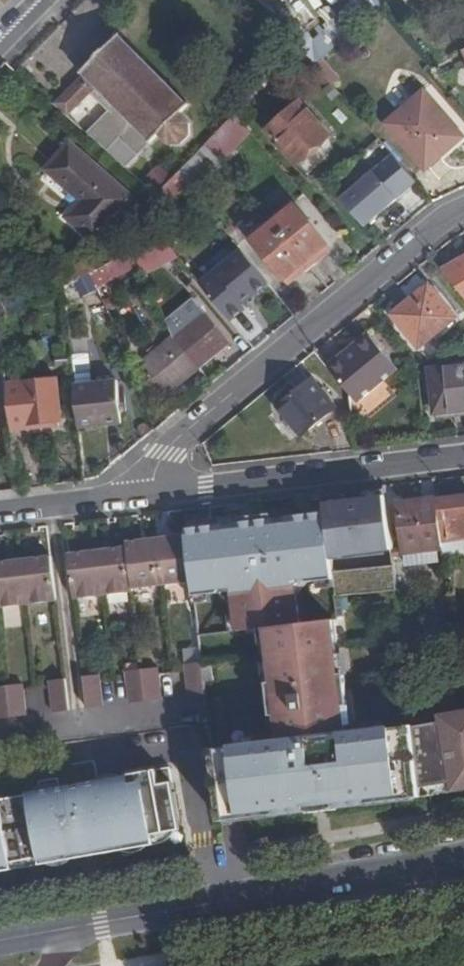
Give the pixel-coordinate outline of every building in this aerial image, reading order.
[(90,63),(91,64),(88,68),(82,74),(84,77),(56,108),(70,120),(90,97),(107,113),(86,135),(126,170),(158,136),(168,145),(174,143),(175,144),(178,144),(189,134),(188,122),(180,113),(189,105),(118,34),(95,58),(90,63)] [(241,122),(306,56),(298,48),(262,86),(235,115),(241,122)] [(424,93),(384,128),(425,174),(447,156),(463,141),(463,138),(424,93)] [(299,103),(266,133),(307,179),(312,174),(329,160),(318,149),(331,137),(299,103)] [(224,163),(252,135),(241,122),(235,115),(228,123),(207,143),(224,163)] [(196,192),(224,163),(207,143),(191,160),(180,173),(191,187),(196,192)] [(132,200),(70,146),(58,159),(47,171),(82,202),(68,218),(97,242),(132,200)] [(393,157),(341,201),(365,229),(375,221),(402,197),(417,185),(393,157)] [(155,196),(170,209),(191,187),(180,173),(155,196)] [(294,204),(274,220),(307,262),(320,253),(327,247),(294,204)] [(295,271),(307,262),(274,220),(251,238),(283,280),(295,271)] [(143,281),(182,260),(163,237),(130,255),(141,276),(143,281)] [(242,251),(202,284),(231,321),(243,311),(247,308),(244,304),(268,284),(242,251)] [(141,276),(130,255),(97,272),(94,274),(99,287),(102,296),(141,276)] [(86,262),(57,282),(65,289),(83,279),(94,274),(97,272),(86,262)] [(445,276),(463,300),(463,276),(459,266),(445,276)] [(82,290),(99,287),(94,274),(83,279),(82,290)] [(418,349),(455,318),(429,287),(412,300),(392,317),(418,349)] [(231,346),(193,303),(168,324),(175,338),(144,363),(155,375),(160,382),(172,396),(180,389),(223,353),(231,346)] [(0,305),(0,321),(0,322),(4,320),(10,317),(3,304),(0,305)] [(369,336),(355,347),(358,351),(372,339),(369,336)] [(351,350),(329,368),(350,394),(352,407),(397,371),(372,339),(358,351),(355,347),(351,350)] [(94,366),(73,368),(79,430),(122,427),(118,382),(95,384),(94,366)] [(432,373),(436,414),(459,411),(463,411),(463,370),(432,373)] [(155,386),(160,382),(155,375),(149,379),(155,386)] [(58,378),(9,380),(13,429),(38,427),(63,426),(58,378)] [(305,437),(337,412),(314,383),(298,396),(281,409),(305,437)] [(349,503),(327,505),(328,515),(334,560),(394,553),(394,552),(390,521),(388,499),(365,501),(360,502),(349,503)] [(438,503),(443,543),(463,540),(463,500),(454,501),(438,503)] [(406,553),(443,548),(443,543),(438,503),(422,504),(401,506),(406,553)] [(334,560),(328,515),(275,520),(274,514),(267,515),(261,516),(242,518),(242,524),(185,530),(185,532),(191,575),(193,596),(218,593),(222,589),(232,588),(235,616),(236,632),(266,629),(269,653),(272,683),(266,684),(268,698),(270,717),(276,716),(279,742),(211,750),(221,824),(240,822),(240,816),(271,812),(272,818),(304,815),(303,807),(334,803),(335,812),(367,809),(366,803),(400,799),(401,805),(421,803),(420,797),(419,790),(413,730),(357,735),(358,745),(348,745),(347,736),(345,708),(351,708),(348,675),(342,676),(337,622),(303,625),(297,581),(307,580),(311,584),(336,581),(335,573),(334,560)] [(168,534),(150,536),(156,580),(191,575),(185,532),(168,534)] [(126,584),(156,580),(150,536),(137,538),(121,541),(122,547),(126,584)] [(108,549),(93,551),(98,594),(127,590),(126,584),(122,547),(108,549)] [(68,598),(98,594),(93,551),(78,552),(63,554),(68,598)] [(31,558),(15,560),(21,604),(51,600),(45,556),(31,558)] [(21,604),(15,560),(4,561),(0,562),(0,607),(21,604)] [(396,569),(335,573),(336,581),(338,599),(349,598),(399,595),(396,569)] [(181,662),(185,694),(205,694),(204,682),(202,666),(201,659),(181,662)] [(155,665),(137,667),(141,700),(159,697),(155,665)] [(212,665),(202,666),(204,682),(214,681),(212,665)] [(124,669),(128,701),(141,700),(137,667),(124,669)] [(96,673),(78,675),(83,707),(99,704),(96,673)] [(45,680),(48,711),(65,709),(61,678),(45,680)] [(19,683),(2,686),(6,716),(23,714),(19,683)] [(412,723),(413,730),(419,790),(447,784),(448,794),(463,791),(463,708),(437,712),(438,719),(412,723)] [(357,735),(347,736),(348,745),(358,745),(357,735)] [(36,856),(38,863),(91,854),(154,843),(152,833),(179,828),(168,764),(96,778),(93,764),(90,760),(0,777),(0,863),(36,856)] [(420,797),(448,794),(447,784),(419,790),(420,797)] [(38,863),(36,856),(0,863),(0,870),(38,863)]
